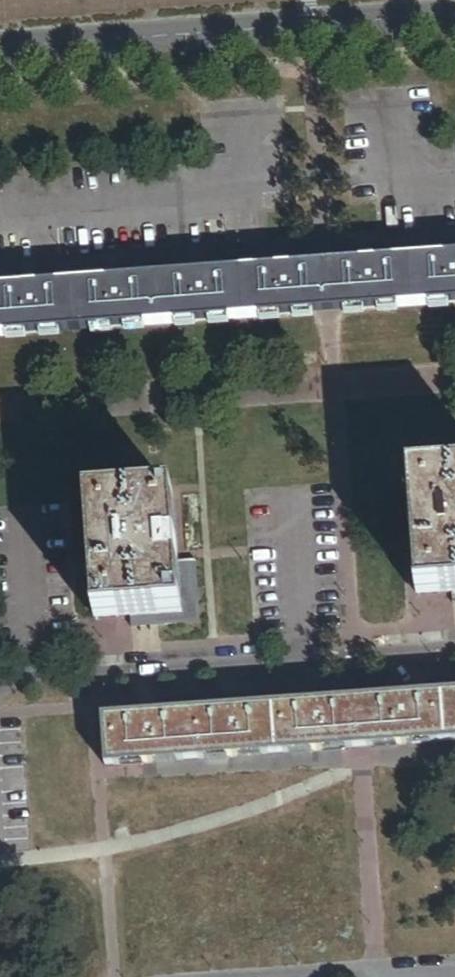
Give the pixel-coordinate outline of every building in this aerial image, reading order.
[(290,270),(289,266),(277,266),(278,272),(205,276),(205,272),(192,272),(193,277),(121,283),(121,278),(109,278),(108,283),(36,289),(36,284),(23,284),(23,290),(0,292),(0,336),(454,303),(454,253),(446,253),(446,259),(374,264),(374,259),(362,261),(362,265),(290,270)] [(408,479),(417,598),(453,595),(453,604),(454,604),(454,476),(408,479)] [(193,564),(177,565),(173,498),(86,503),(94,621),(129,619),(130,629),(197,624),(193,564)] [(319,705),(319,700),(307,701),(307,706),(235,711),(234,706),(222,707),(222,712),(151,717),(151,712),(139,713),(139,719),(103,721),(106,770),(454,743),(454,695),(407,699),(407,694),(394,695),(394,699),(319,705)]
